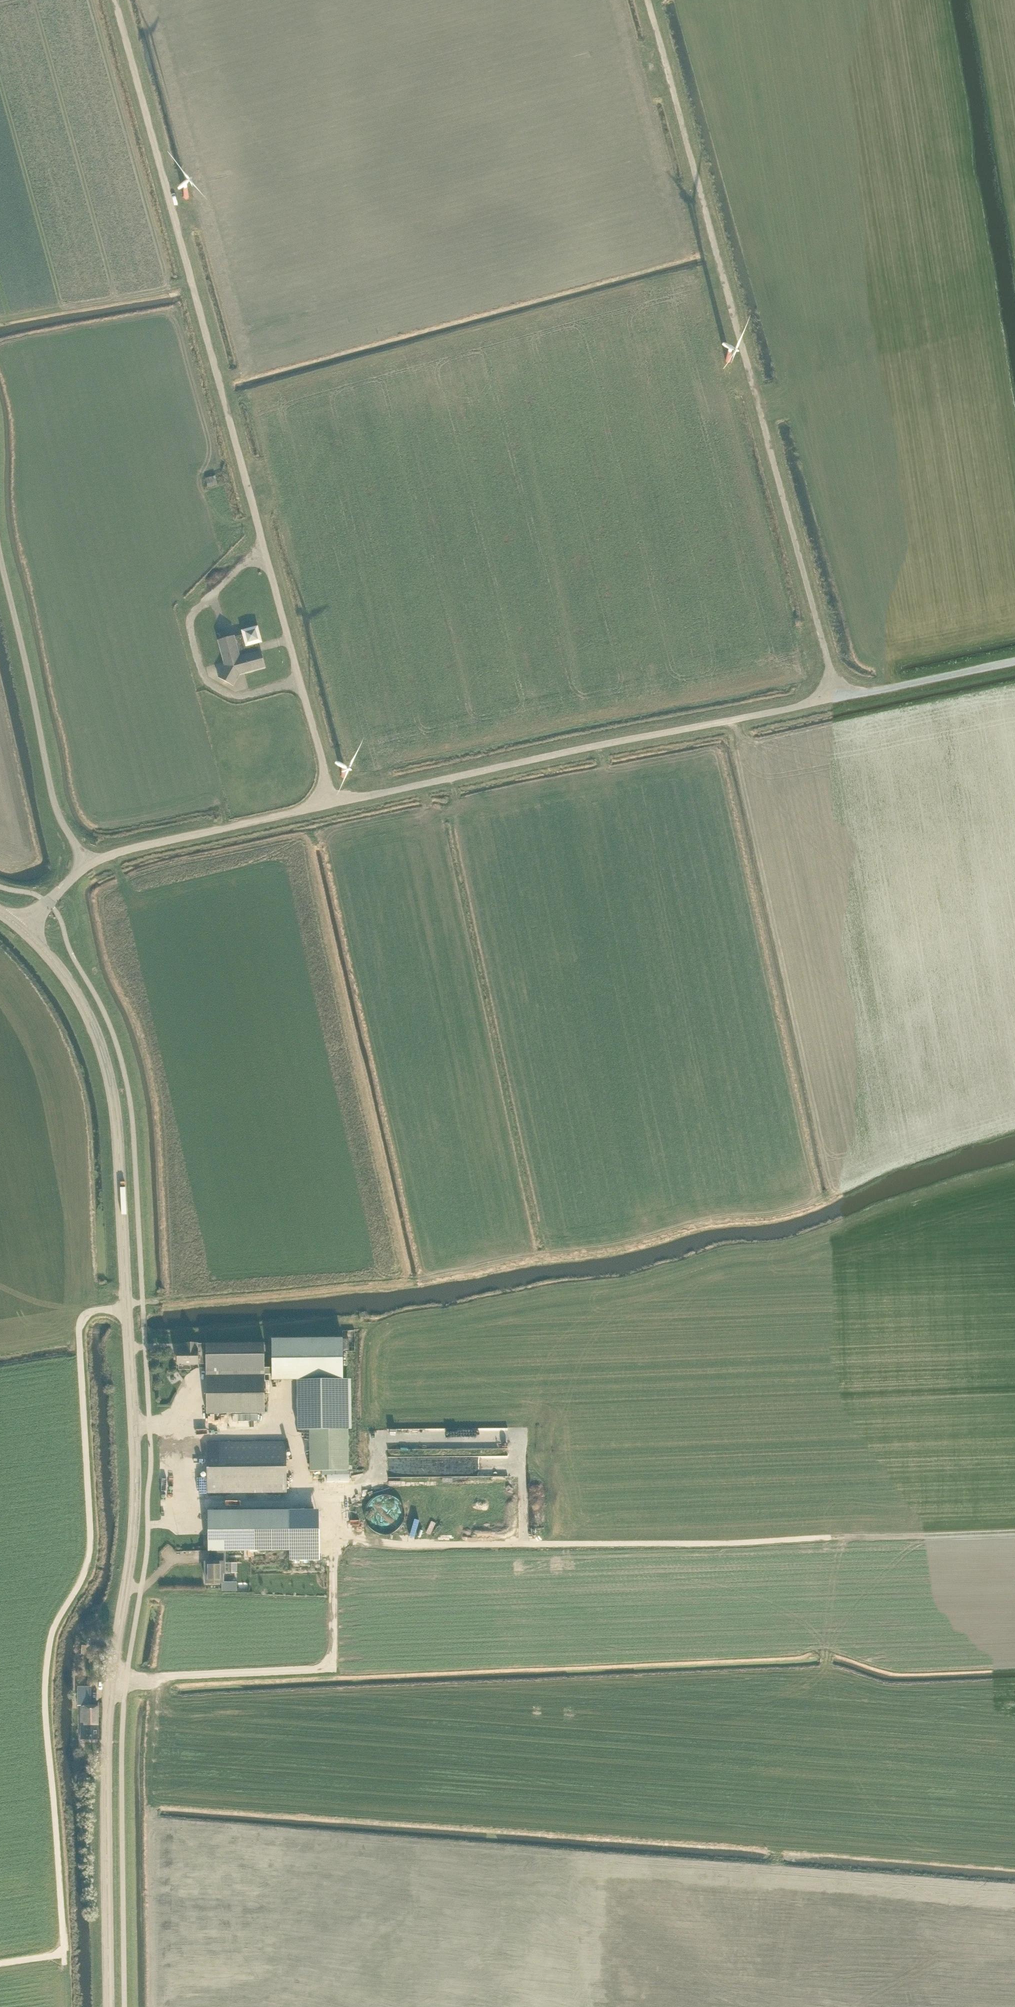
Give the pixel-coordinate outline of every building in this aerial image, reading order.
[(215,477),(205,479),(207,488),(217,486),(215,477)] [(227,664),(218,678),(233,686),(241,672),(245,674),(265,668),(261,652),(259,652),(257,644),(262,643),(258,627),(241,631),(243,636),(234,638),(234,637),(218,641),(220,651),(223,662),(227,664)] [(310,1430),(310,1471),(322,1471),(348,1471),(348,1430),(352,1430),(351,1380),(343,1380),(343,1340),(272,1339),(272,1380),(297,1380),(298,1430),(310,1430)] [(178,1350),(178,1351),(178,1364),(178,1370),(191,1370),(191,1364),(198,1364),(198,1358),(204,1357),(204,1344),(198,1344),(183,1344),(183,1350),(178,1350)] [(206,1344),(206,1357),(207,1414),(226,1414),(227,1427),(257,1427),(256,1414),(265,1413),(264,1374),(268,1374),(268,1367),(264,1367),(264,1344),(206,1344)] [(208,1493),(286,1492),(286,1442),(207,1443),(208,1477),(208,1493)] [(367,1525),(397,1534),(407,1504),(377,1494),(367,1525)] [(224,1551),(289,1550),(289,1510),(208,1511),(208,1551),(210,1551),(224,1551)] [(224,1562),(224,1551),(210,1551),(210,1563),(206,1563),(206,1583),(222,1583),(222,1573),(224,1573),(224,1569),(230,1569),(230,1562),(224,1562)] [(249,1559),(240,1559),(240,1573),(249,1573),(249,1559)] [(236,1583),(222,1583),(222,1592),(236,1592),(236,1583)] [(77,1687),(77,1706),(81,1706),(81,1740),(98,1739),(98,1706),(91,1706),(91,1687),(77,1687)]
